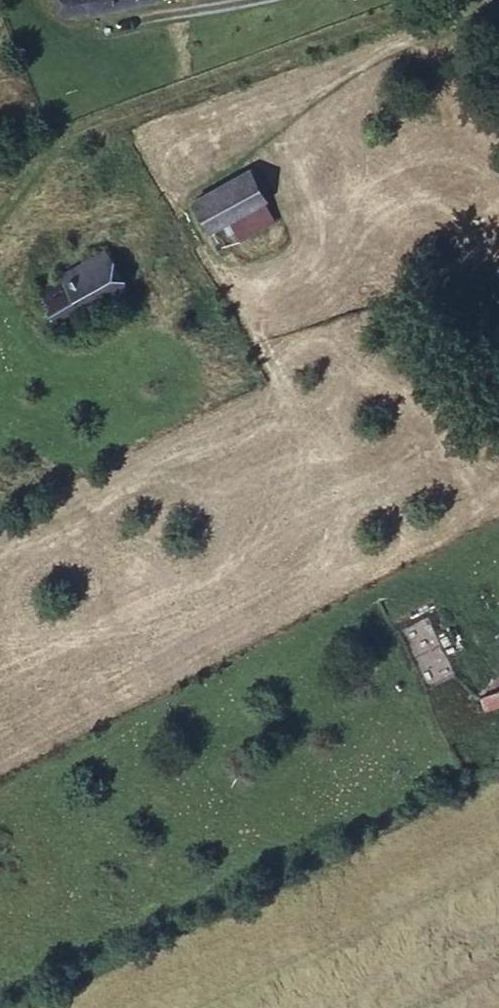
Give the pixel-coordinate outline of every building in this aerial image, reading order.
[(276,158),(222,186),(238,218),(295,191),(276,158)] [(124,240),(57,273),(80,312),(144,279),(124,240)] [(480,694),(483,707),(498,703),(498,688),(480,694)]
